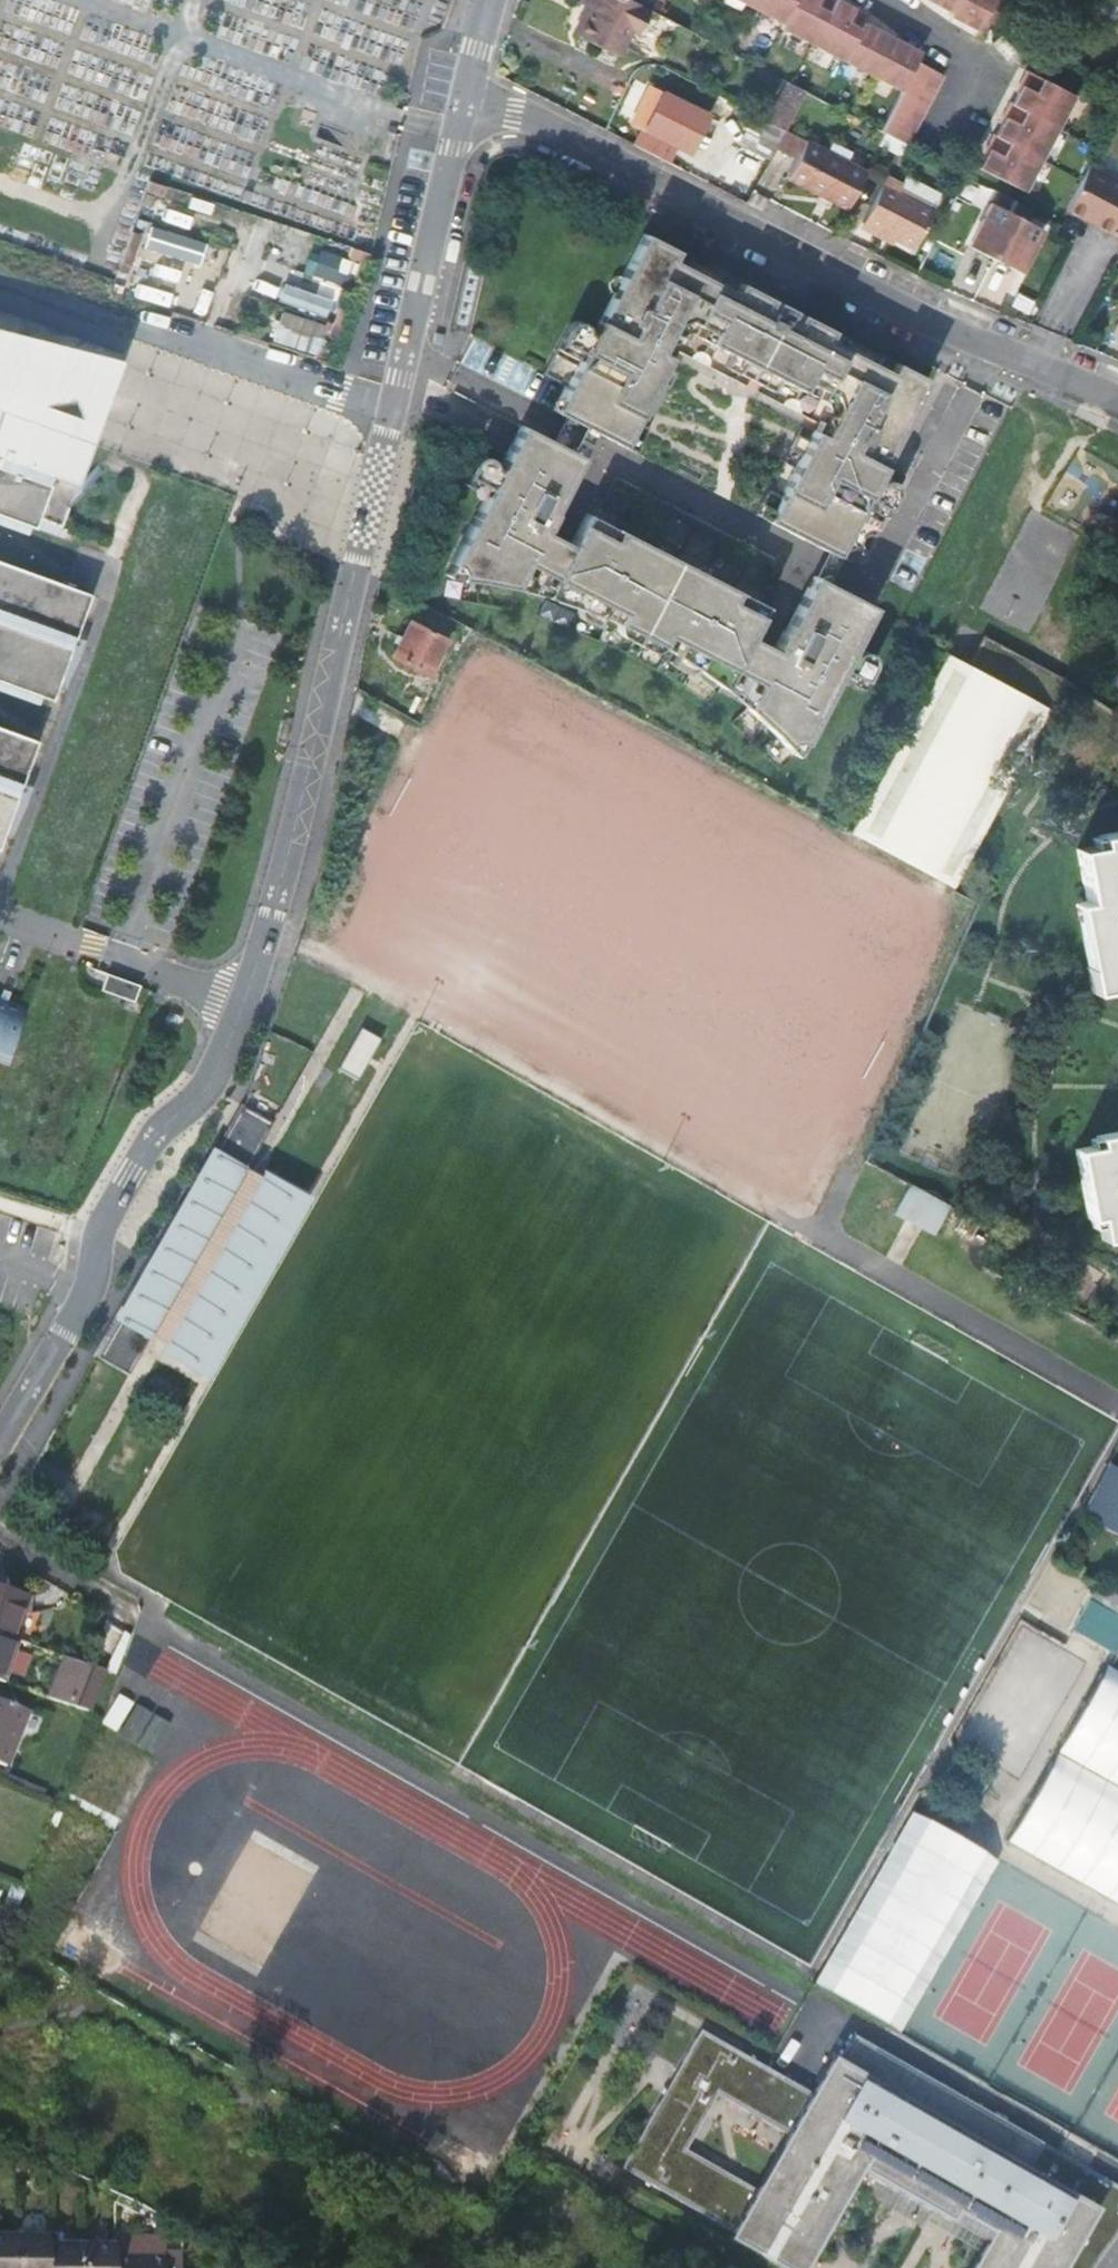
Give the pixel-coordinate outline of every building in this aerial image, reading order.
[(642,5),(632,0),(579,0),(578,1),(588,6),(582,18),(625,41),(629,31),(642,5)] [(752,5),(784,21),(794,0),(755,0),(752,5)] [(813,42),(835,0),(794,0),(784,21),(781,25),(813,42)] [(866,20),(871,10),(864,7),(856,2),(854,5),(844,0),(835,0),(813,42),(846,59),(866,20)] [(952,9),(957,0),(934,0),(937,2),(952,9)] [(950,12),(965,20),(979,28),(993,0),(957,0),(952,9),(950,12)] [(636,34),(649,9),(642,5),(629,31),(636,34)] [(575,33),(617,55),(625,41),(582,18),(575,33)] [(866,20),(846,59),(874,73),(894,35),(880,28),(866,20)] [(894,35),(874,73),(902,87),(917,58),(922,49),(908,42),(894,35)] [(882,127),(909,141),(945,72),(917,58),(902,87),(882,127)] [(1024,74),(1019,82),(1022,83),(1014,100),(1059,124),(1076,92),(1027,66),(1024,74)] [(788,80),(771,118),(786,126),(805,89),(788,80)] [(644,122),(637,138),(684,162),(710,111),(652,81),(633,116),(644,122)] [(1042,155),(1059,124),(1014,100),(1011,98),(1008,106),(1003,113),(1006,115),(998,132),(1042,155)] [(742,139),(771,155),(786,126),(771,118),(757,110),(742,139)] [(1025,188),(1042,155),(998,132),(995,130),(992,135),(987,145),(990,147),(981,164),(1025,188)] [(788,173),(848,205),(866,169),(805,138),(788,173)] [(326,157),(317,180),(352,193),(361,169),(326,157)] [(1089,164),(1082,178),(1066,207),(1084,217),(1086,214),(1095,219),(1094,222),(1099,224),(1112,231),(1114,228),(1117,231),(1117,178),(1089,164)] [(888,173),(864,218),(915,244),(936,206),(932,204),(939,190),(906,174),(903,181),(888,173)] [(163,193),(165,185),(149,179),(146,187),(163,193)] [(1043,226),(991,200),(988,207),(989,212),(984,214),(973,236),(981,241),(979,246),(1013,264),(1015,258),(1024,263),(1035,241),(1034,236),(1039,234),(1043,226)] [(153,222),(145,244),(202,263),(209,241),(153,222)] [(128,264),(130,259),(139,232),(131,229),(120,261),(128,264)] [(633,422),(653,384),(655,380),(666,386),(673,373),(661,367),(667,357),(657,352),(671,323),(680,320),(685,319),(700,326),(713,332),(707,343),(729,354),(723,366),(771,391),(778,378),(799,390),(805,379),(832,393),(837,407),(821,436),(812,431),(806,441),(795,436),(788,448),(800,454),(798,457),(778,497),(767,491),(760,504),(771,510),(766,520),(826,551),(834,555),(839,546),(862,558),(865,552),(863,551),(862,549),(860,548),(860,545),(860,543),(860,541),(861,538),(863,537),(865,535),(867,535),(869,535),(871,535),(873,535),(890,503),(893,496),(895,493),(895,492),(895,491),(895,489),(895,488),(895,486),(894,485),(893,483),(891,482),(889,480),(887,480),(885,480),(883,480),(882,481),(880,481),(879,483),(878,483),(873,481),(880,467),(871,462),(875,455),(883,459),(894,439),(903,421),(925,380),(728,278),(644,235),(622,276),(613,293),(603,314),(611,319),(607,326),(599,322),(591,336),(586,333),(586,332),(586,330),(586,328),(586,327),(585,326),(585,325),(584,324),(582,322),(580,322),(578,321),(576,321),(575,321),(573,322),(571,322),(570,324),(568,326),(567,328),(562,338),(543,374),(566,386),(553,410),(564,416),(575,422),(622,445),(626,435),(638,441),(644,428),(633,422)] [(371,251),(351,244),(347,255),(368,261),(371,251)] [(339,306),(327,336),(336,339),(348,309),(339,306)] [(320,353),(330,323),(285,308),(275,338),(320,353)] [(0,343),(0,412),(9,415),(8,419),(40,439),(44,454),(38,473),(66,484),(103,374),(0,343)] [(60,532),(77,488),(66,484),(38,473),(44,454),(40,439),(8,419),(9,415),(0,412),(0,509),(60,532)] [(550,442),(562,447),(568,436),(575,422),(564,416),(557,429),(550,442)] [(497,472),(491,469),(491,468),(492,467),(492,465),(492,464),(491,461),(489,459),(487,458),(486,457),(484,457),(482,456),(479,457),(477,458),(475,460),(473,463),(466,476),(489,488),(484,496),(450,563),(456,566),(459,572),(458,578),(464,578),(470,579),(476,580),(482,581),(487,582),(494,584),(500,585),(505,586),(510,587),(513,587),(525,564),(544,575),(552,579),(544,596),(553,598),(560,601),(567,603),(576,607),(584,610),(592,613),(599,615),(607,619),(616,623),(625,627),(633,632),(645,638),(655,643),(665,649),(677,656),(686,662),(694,668),(701,673),(710,678),(715,683),(721,687),(730,669),(738,674),(758,684),(745,707),(749,710),(752,713),(755,716),(759,720),(762,723),(765,726),(768,729),(772,732),(775,736),(778,738),(780,740),(782,743),(784,745),(785,746),(790,742),(797,740),(803,744),(836,678),(840,669),(863,681),(870,667),(871,665),(872,663),(872,660),(872,659),(871,656),(869,654),(867,652),(865,652),(862,652),(860,652),(858,653),(856,654),(855,655),(849,653),(872,607),(825,583),(813,577),(807,587),(784,632),(783,632),(775,647),(776,648),(775,651),(746,637),(763,606),(586,514),(569,546),(541,532),(543,528),(545,530),(552,514),(551,513),(580,457),(562,447),(550,442),(520,426),(513,441),(497,472)] [(489,488),(466,476),(462,484),(484,496),(489,488)] [(813,577),(821,581),(829,566),(834,555),(826,551),(820,562),(813,577)] [(450,563),(444,576),(458,578),(459,572),(456,566),(450,563)] [(525,564),(513,587),(544,596),(552,579),(544,575),(525,564)] [(0,566),(0,676),(54,696),(90,599),(0,566)] [(391,656),(429,675),(448,640),(410,620),(391,656)] [(945,654),(849,833),(954,890),(1031,745),(1050,709),(945,654)] [(730,669),(721,687),(745,707),(758,684),(738,674),(730,669)] [(840,669),(836,678),(859,689),(863,681),(840,669)] [(0,843),(36,746),(0,733),(0,843)] [(790,742),(785,746),(795,757),(803,744),(797,740),(790,742)] [(1110,836),(1111,844),(1088,849),(1098,901),(1084,903),(1101,991),(1117,987),(1117,834),(1110,836)] [(140,992),(106,980),(100,997),(133,1010),(140,992)] [(0,1003),(0,1068),(4,1069),(25,1012),(0,1003)] [(377,1047),(357,1035),(334,1075),(354,1087),(377,1047)] [(196,1187),(226,1204),(268,1131),(238,1116),(196,1187)] [(1104,1139),(1106,1147),(1082,1153),(1095,1218),(1106,1216),(1111,1239),(1117,1238),(1117,1136),(1104,1139)] [(938,1236),(953,1207),(913,1186),(897,1215),(938,1236)] [(190,1369),(284,1205),(254,1188),(239,1214),(248,1220),(244,1226),(235,1221),(223,1244),(229,1247),(226,1254),(219,1250),(206,1272),(213,1276),(209,1283),(202,1279),(179,1319),(186,1323),(182,1329),(175,1325),(160,1352),(190,1369)] [(185,1276),(205,1240),(171,1221),(90,1361),(124,1380),(131,1369),(123,1365),(127,1359),(134,1362),(154,1328),(147,1324),(150,1318),(158,1322),(181,1282),(173,1278),(177,1272),(185,1276)] [(1096,1525),(1117,1537),(1117,1470),(1108,1465),(1080,1516),(1096,1525)] [(14,1637),(30,1595),(0,1584),(0,1632),(14,1637)] [(1096,1585),(1071,1628),(1117,1655),(1117,1597),(1096,1585)] [(14,1637),(0,1632),(0,1678),(14,1637)] [(66,1655),(52,1696),(61,1700),(75,1705),(89,1663),(66,1655)] [(89,1710),(104,1668),(89,1663),(75,1705),(89,1710)] [(1102,1664),(1010,1845),(1117,1899),(1117,1672),(1102,1664)] [(117,1693),(100,1722),(115,1730),(132,1702),(117,1693)] [(5,1760),(26,1704),(0,1694),(0,1758),(5,1760)] [(134,1704),(118,1732),(133,1740),(149,1713),(134,1704)] [(152,1714),(136,1742),(151,1750),(167,1723),(152,1714)] [(912,1811),(888,1856),(904,1864),(914,1845),(950,1864),(937,1888),(972,1907),(999,1858),(912,1811)] [(1081,2253),(1100,2259),(1102,2257),(1117,2235),(1117,2185),(1087,2167),(1077,2185),(1039,2164),(1049,2146),(845,2030),(810,2091),(692,2024),(660,2079),(666,2083),(661,2091),(655,2087),(612,2164),(722,2227),(787,2264),(845,2161),(923,2205),(927,2199),(946,2210),(981,2230),(988,2234),(968,2267),(1049,2267),(1050,2267),(1051,2267),(1071,2267),(1074,2262),(1075,2263),(1081,2253)] [(666,2083),(660,2079),(655,2087),(661,2091),(666,2083)] [(1087,2167),(1049,2146),(1039,2164),(1077,2185),(1087,2167)] [(722,2227),(717,2236),(774,2267),(793,2267),(850,2168),(940,2220),(946,2210),(927,2199),(923,2205),(845,2161),(787,2264),(722,2227)] [(0,2230),(0,2267),(12,2267),(13,2230),(0,2230)] [(13,2230),(12,2267),(46,2267),(46,2238),(46,2230),(13,2230)] [(981,2230),(959,2267),(968,2267),(988,2234),(981,2230)] [(79,2238),(46,2238),(46,2267),(79,2267),(79,2238)] [(112,2249),(112,2239),(79,2238),(79,2267),(112,2267),(112,2249)] [(112,2249),(112,2267),(178,2267),(178,2262),(161,2262),(162,2250),(112,2249)] [(1100,2259),(1081,2253),(1075,2263),(1074,2262),(1071,2267),(1094,2267),(1100,2259)]
